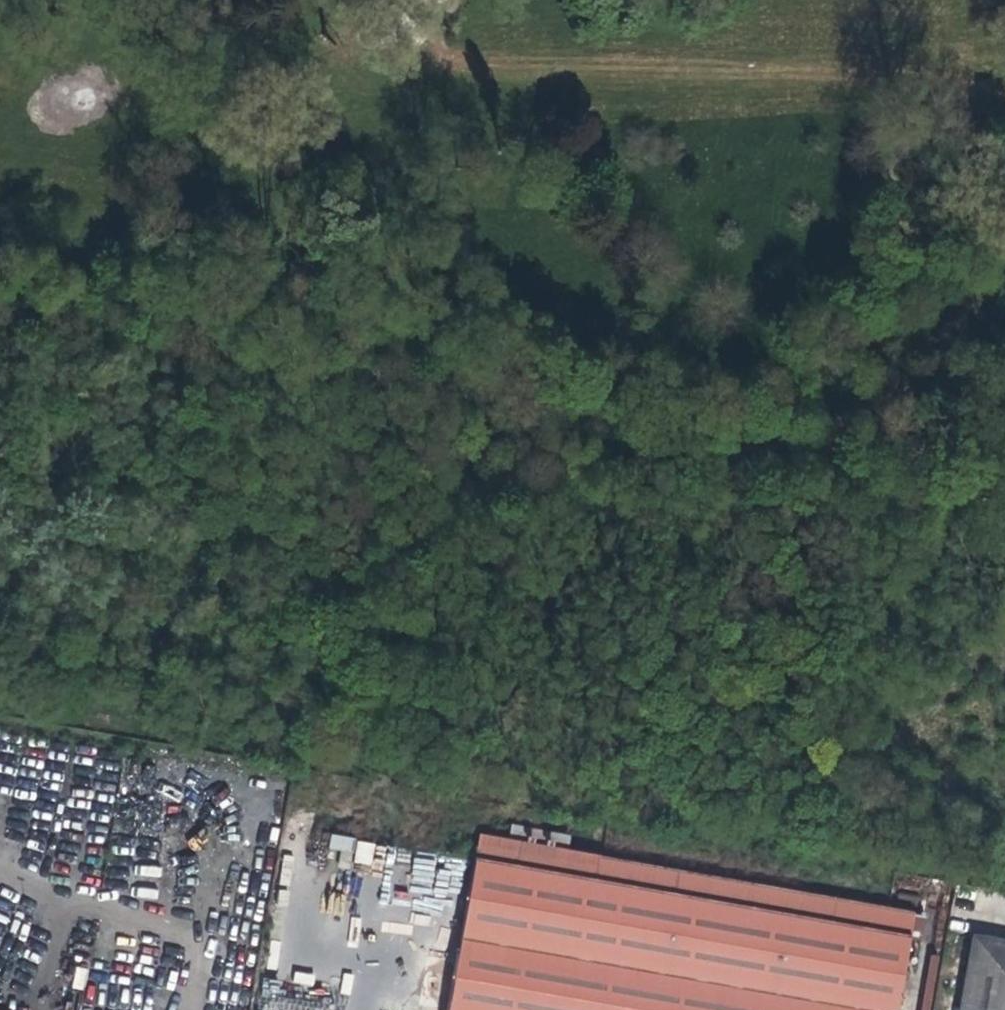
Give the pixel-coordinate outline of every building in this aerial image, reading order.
[(473,859),(446,1009),(894,1009),(911,914),(477,835),(473,859)] [(971,937),(958,1009),(1004,1009),(1004,943),(971,937)]
